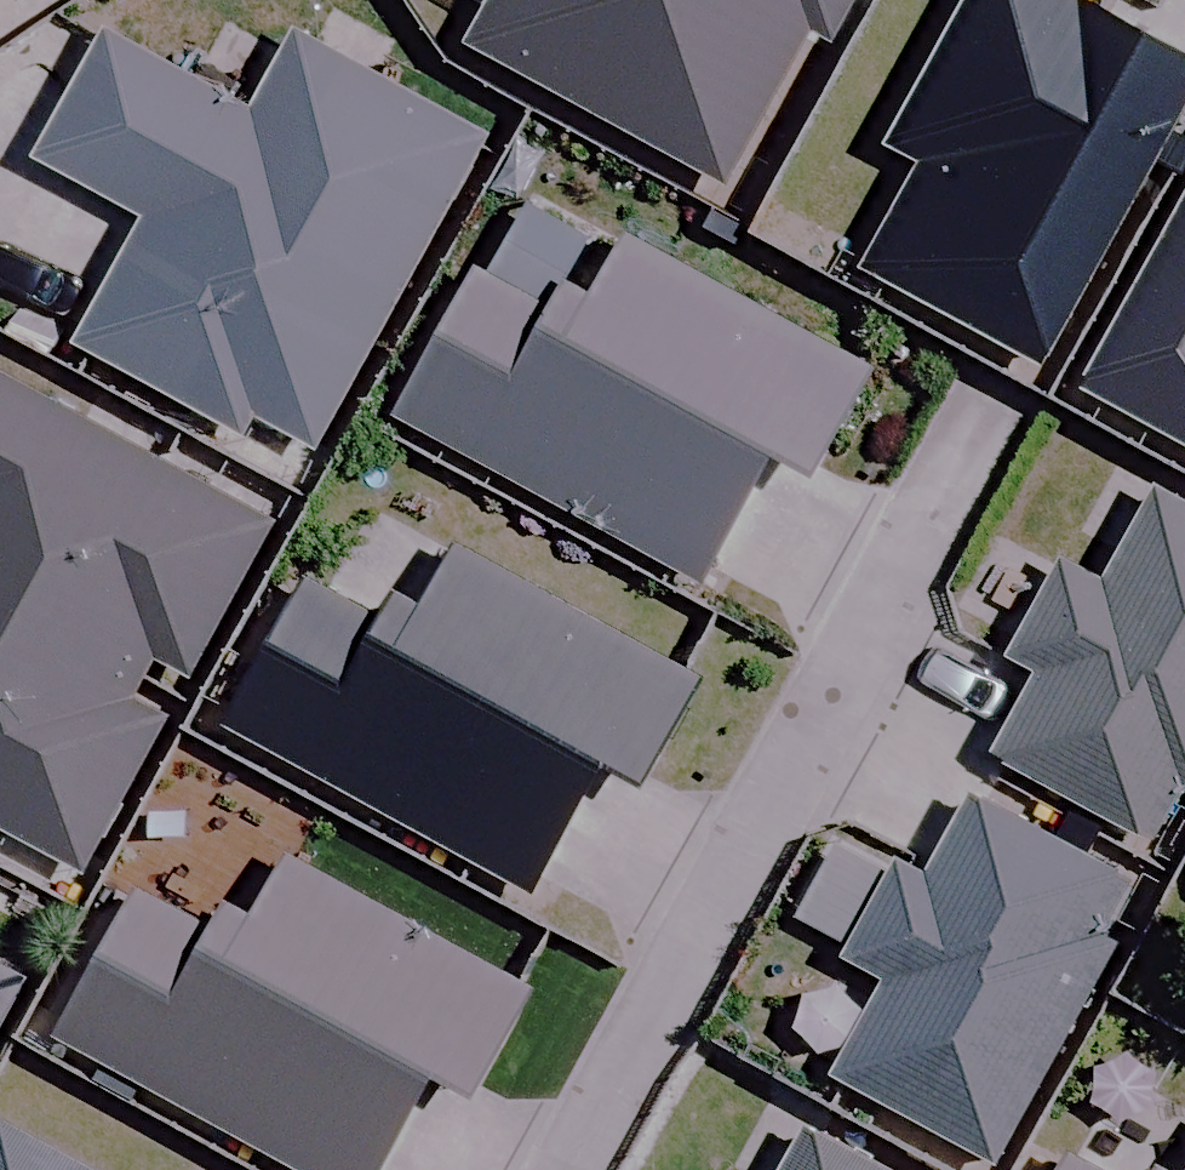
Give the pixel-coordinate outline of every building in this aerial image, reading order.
[(457,46),(578,111),(639,0),(481,0),(457,46)] [(578,111),(716,186),(805,23),(825,34),(843,0),(639,0),(578,111)] [(1071,0),(958,0),(881,141),(917,161),(858,269),(1033,363),(1184,83),(1184,61),(1071,0)] [(239,116),(92,37),(28,156),(140,216),(71,342),(231,428),(241,411),(304,446),(473,136),(284,34),(239,116)] [(1074,392),(1184,452),(1184,189),(1074,392)] [(464,272),(387,413),(691,577),(760,450),(803,474),(858,371),(611,237),(576,300),(551,286),(537,311),(464,272)] [(0,380),(0,603),(135,675),(148,651),(181,669),(261,521),(0,380)] [(1151,491),(1099,587),(1055,563),(1004,656),(1033,672),(987,757),(1143,841),(1178,776),(1184,780),(1184,509),(1151,491)] [(297,585),(220,726),(524,890),(592,764),(635,787),(691,684),(443,550),(409,613),(383,599),(369,625),(297,585)] [(0,603),(0,829),(72,869),(154,719),(120,702),(135,675),(0,603)] [(1091,935),(1120,883),(964,799),(919,882),(890,866),(839,959),(880,981),(829,1075),(988,1161),(1106,943),(1091,935)] [(49,1035),(298,1169),(368,1169),(421,1073),(464,1096),(520,994),(272,860),(238,923),(212,909),(199,934),(126,894),(49,1035)] [(0,970),(0,1001),(13,977),(0,970)] [(0,1128),(0,1169),(78,1169),(0,1128)] [(799,1131),(778,1169),(871,1169),(799,1131)] [(1052,1169),(1081,1169),(1058,1158),(1052,1169)]
